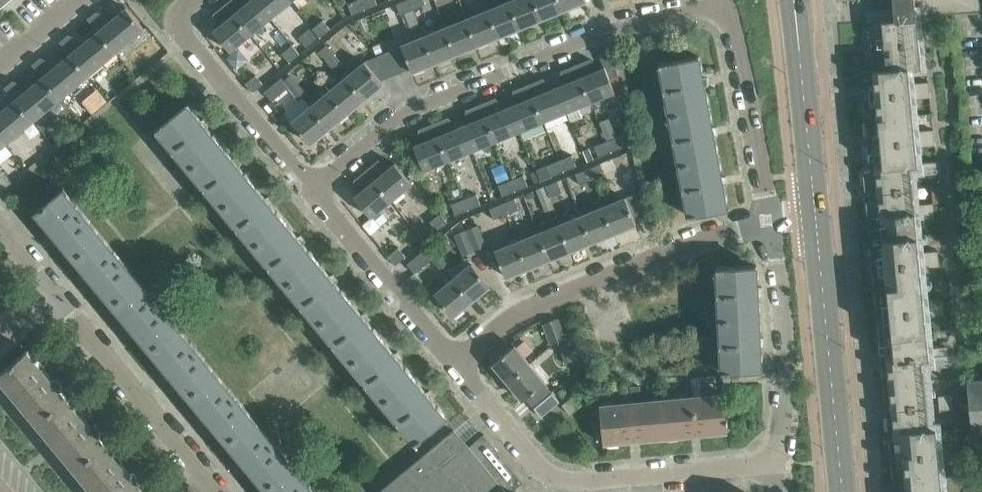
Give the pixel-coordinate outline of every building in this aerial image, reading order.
[(225,3),(250,33),(270,17),(256,0),(249,0),(246,2),(244,0),(229,0),(225,3)] [(270,17),(289,0),(256,0),(270,17)] [(364,9),(361,0),(355,0),(347,3),(352,14),(364,9)] [(364,9),(377,4),(376,0),(361,0),(364,9)] [(413,9),(409,0),(404,0),(396,3),(400,14),(413,9)] [(413,9),(426,4),(424,0),(409,0),(413,9)] [(520,27),(510,0),(488,9),(499,35),(520,27)] [(510,0),(520,27),(542,18),(535,0),(511,0),(510,0)] [(560,0),(535,0),(542,18),(563,9),(560,0)] [(563,9),(585,0),(560,0),(563,9)] [(894,8),(874,10),(875,21),(868,21),(873,69),(860,70),(869,166),(862,167),(894,491),(969,491),(967,472),(940,475),(939,460),(958,458),(957,442),(937,444),(929,357),(934,356),(935,367),(949,365),(948,354),(947,346),(928,347),(925,315),(944,313),(942,298),(923,300),(920,268),(939,266),(938,250),(919,252),(910,164),(922,163),(924,174),(937,173),(936,161),(917,163),(916,146),(935,144),(933,129),(914,131),(911,99),(930,97),(928,81),(909,83),(908,68),(921,67),(915,5),(926,4),(927,16),(977,11),(978,10),(980,9),(980,8),(980,7),(980,6),(980,0),(893,0),(894,8)] [(250,33),(225,3),(213,13),(221,23),(213,30),(230,50),(231,50),(231,49),(250,33)] [(96,11),(88,18),(98,31),(115,51),(143,28),(143,29),(144,28),(126,7),(125,7),(126,8),(108,22),(96,11)] [(488,9),(467,18),(477,44),(499,35),(488,9)] [(358,20),(362,30),(369,28),(364,17),(358,20)] [(477,44),(467,18),(445,27),(456,53),(477,44)] [(318,35),(319,37),(330,28),(323,19),(312,28),(318,35)] [(307,45),(318,35),(312,28),(310,26),(300,35),(307,45)] [(445,27),(424,36),(434,62),(456,53),(445,27)] [(60,41),(71,54),(88,74),(115,51),(98,31),(81,45),(68,34),(60,41)] [(412,71),(434,62),(424,36),(402,45),(411,67),(412,71)] [(373,46),(377,54),(383,51),(379,43),(373,46)] [(281,53),(289,62),(300,53),(292,44),(281,53)] [(335,53),(326,44),(318,51),(326,60),(335,53)] [(410,68),(411,67),(402,45),(365,61),(380,80),(381,80),(389,75),(390,76),(400,71),(400,72),(409,67),(410,68)] [(590,58),(575,64),(590,100),(613,91),(614,91),(615,91),(609,77),(618,73),(613,50),(599,55),(604,66),(595,70),(590,58)] [(343,63),(335,53),(326,60),(335,70),(339,67),(343,63)] [(40,57),(33,64),(43,77),(60,97),(88,74),(71,54),(53,68),(40,57)] [(667,60),(659,62),(669,114),(708,106),(704,86),(708,85),(707,77),(703,77),(699,56),(668,62),(667,60)] [(365,61),(346,76),(364,98),(383,83),(380,80),(365,61)] [(565,82),(557,86),(566,110),(571,120),(582,116),(578,105),(590,100),(583,83),(575,64),(561,70),(565,82)] [(255,74),(245,83),(252,92),(263,83),(255,74)] [(290,75),(283,80),(282,81),(287,87),(290,90),(298,84),(290,75)] [(364,98),(346,76),(328,91),(346,113),(364,98)] [(5,87),(15,100),(32,120),(60,97),(43,77),(25,91),(13,80),(5,87)] [(287,87),(282,81),(283,80),(281,77),(264,91),(272,100),(287,87)] [(542,78),(528,84),(543,120),(566,110),(557,86),(548,90),(542,78)] [(298,100),(306,94),(298,84),(290,90),(298,100)] [(519,129),(543,120),(528,84),(514,90),(518,102),(509,105),(519,129)] [(328,91),(311,106),(329,128),(346,113),(328,91)] [(495,97),(481,103),(495,139),(519,129),(509,105),(500,109),(495,97)] [(32,120),(15,100),(0,112),(0,137),(5,143),(32,120)] [(162,122),(156,127),(189,168),(220,143),(207,127),(209,124),(204,118),(201,120),(187,103),(163,123),(162,122)] [(495,139),(481,103),(466,109),(470,121),(462,125),(472,149),(495,139)] [(311,106),(292,121),(310,143),(329,128),(311,106)] [(669,114),(679,163),(718,156),(714,136),(717,134),(716,127),(712,127),(708,106),(669,114)] [(448,159),(472,149),(462,125),(453,129),(448,117),(433,123),(448,159)] [(617,136),(609,118),(600,121),(607,140),(606,140),(611,151),(624,146),(619,135),(617,136)] [(425,168),(448,159),(433,123),(419,129),(423,141),(414,145),(424,169),(425,169),(425,168)] [(611,151),(606,140),(594,145),(598,156),(611,151)] [(205,187),(222,207),(252,182),(239,166),(241,163),(237,157),(233,159),(220,143),(189,168),(205,187)] [(583,150),(587,161),(594,159),(589,147),(583,150)] [(572,155),(559,160),(563,171),(576,166),(572,155)] [(718,156),(679,163),(688,215),(696,214),(696,212),(727,206),(723,185),(727,183),(725,176),(721,176),(718,156)] [(378,159),(366,169),(391,199),(410,183),(411,183),(412,183),(395,162),(387,169),(378,159)] [(559,160),(546,165),(551,176),(563,171),(559,160)] [(605,174),(600,163),(588,168),(592,179),(605,174)] [(498,183),(508,179),(502,164),(492,168),(498,183)] [(546,165),(535,169),(540,179),(540,180),(551,176),(546,165)] [(592,179),(588,168),(575,173),(579,184),(592,179)] [(363,189),(354,196),(371,216),(372,216),(371,215),(391,199),(366,169),(354,179),(363,189)] [(10,182),(0,170),(0,190),(10,182)] [(515,191),(528,186),(523,174),(510,179),(515,191)] [(510,179),(498,185),(502,196),(515,191),(510,179)] [(549,196),(562,191),(558,180),(545,185),(546,187),(549,196)] [(252,182),(222,207),(254,246),(284,221),(271,205),(274,201),(269,196),(265,198),(252,182)] [(545,185),(536,189),(544,211),(554,207),(549,196),(545,185)] [(59,239),(75,257),(102,235),(63,188),(36,211),(53,230),(50,234),(56,240),(59,239)] [(636,192),(625,197),(604,206),(614,232),(636,223),(634,219),(644,215),(644,212),(636,192)] [(463,198),(468,210),(481,204),(476,193),(463,198)] [(506,214),(519,209),(514,197),(502,203),(506,214)] [(463,198),(450,204),(455,215),(468,210),(463,198)] [(935,218),(933,202),(919,204),(921,219),(935,218)] [(493,219),(506,214),(502,203),(489,208),(493,219)] [(604,206),(582,215),(592,241),(614,232),(604,206)] [(437,230),(448,221),(440,212),(429,221),(437,230)] [(560,223),(571,250),(592,241),(582,215),(560,223)] [(254,246),(286,285),(316,259),(303,244),(306,240),(301,234),(297,236),(284,221),(254,246)] [(549,258),(571,250),(560,223),(539,232),(549,258)] [(478,224),(466,229),(474,249),(487,244),(478,224)] [(474,249),(466,229),(455,234),(463,254),(474,249)] [(539,232),(517,241),(528,267),(549,258),(539,232)] [(97,284),(113,303),(140,281),(102,235),(75,257),(91,276),(88,280),(94,286),(97,284)] [(506,276),(528,267),(517,241),(495,250),(506,276)] [(395,264),(406,256),(398,246),(387,255),(395,264)] [(433,261),(441,255),(433,246),(426,252),(424,250),(407,263),(415,272),(431,259),(433,261)] [(449,265),(441,255),(433,261),(441,272),(449,265)] [(286,285),(318,324),(349,299),(336,283),(338,279),(333,273),(330,275),(316,259),(286,285)] [(453,278),(471,300),(490,285),(472,263),(453,278)] [(724,265),(717,265),(719,318),(759,316),(758,296),(761,295),(761,287),(757,286),(756,265),(725,266),(724,265)] [(453,315),(471,300),(453,278),(435,293),(453,315)] [(140,281),(113,303),(129,322),(126,326),(132,332),(135,330),(151,349),(178,327),(140,281)] [(321,327),(350,363),(381,337),(368,322),(370,318),(365,312),(362,314),(349,299),(318,324),(321,327)] [(760,337),(759,316),(719,318),(722,371),(730,371),(730,369),(761,368),(760,346),(764,345),(764,337),(760,337)] [(547,322),(543,323),(550,343),(557,341),(566,337),(563,331),(558,318),(547,322)] [(216,373),(178,327),(151,349),(167,368),(164,371),(170,378),(174,376),(189,395),(216,373)] [(350,363),(382,401),(413,376),(400,360),(402,357),(397,351),(394,353),(381,337),(350,363)] [(566,337),(557,341),(559,345),(565,361),(574,358),(569,345),(567,341),(566,337)] [(493,363),(508,381),(529,363),(514,344),(493,363)] [(67,396),(28,349),(0,372),(0,377),(14,394),(13,395),(19,403),(21,402),(36,421),(67,396)] [(529,363),(508,381),(523,399),(525,397),(544,382),(545,381),(529,363)] [(212,422),(227,441),(254,419),(239,401),(216,373),(189,395),(205,414),(202,417),(208,424),(212,422)] [(422,437),(421,436),(446,416),(432,399),(434,396),(430,390),(426,392),(413,376),(382,401),(416,442),(422,437)] [(967,380),(972,431),(981,430),(981,378),(967,380)] [(552,391),(544,382),(525,397),(533,407),(552,391)] [(619,384),(620,390),(620,395),(628,394),(627,383),(619,384)] [(630,394),(631,401),(641,400),(640,385),(629,386),(630,394)] [(541,416),(559,401),(552,391),(533,407),(541,416)] [(724,393),(693,396),(696,434),(727,431),(724,393)] [(581,403),(573,394),(562,404),(570,413),(581,403)] [(939,411),(953,409),(952,394),(938,395),(939,411)] [(59,448),(75,467),(105,442),(67,396),(36,421),(53,441),(51,442),(58,450),(59,448)] [(665,437),(696,434),(693,396),(662,398),(665,437)] [(665,437),(662,398),(631,401),(635,440),(665,437)] [(603,443),(635,440),(631,401),(600,404),(603,443)] [(292,464),(254,419),(227,441),(243,460),(240,463),(246,470),(250,468),(265,487),(292,464)] [(453,429),(381,490),(382,491),(383,490),(385,491),(510,491),(523,481),(484,433),(466,448),(453,431),(454,430),(453,429)] [(75,467),(91,487),(90,488),(93,491),(140,491),(144,489),(105,442),(75,467)] [(292,464),(265,487),(270,491),(315,491),(292,464)]
